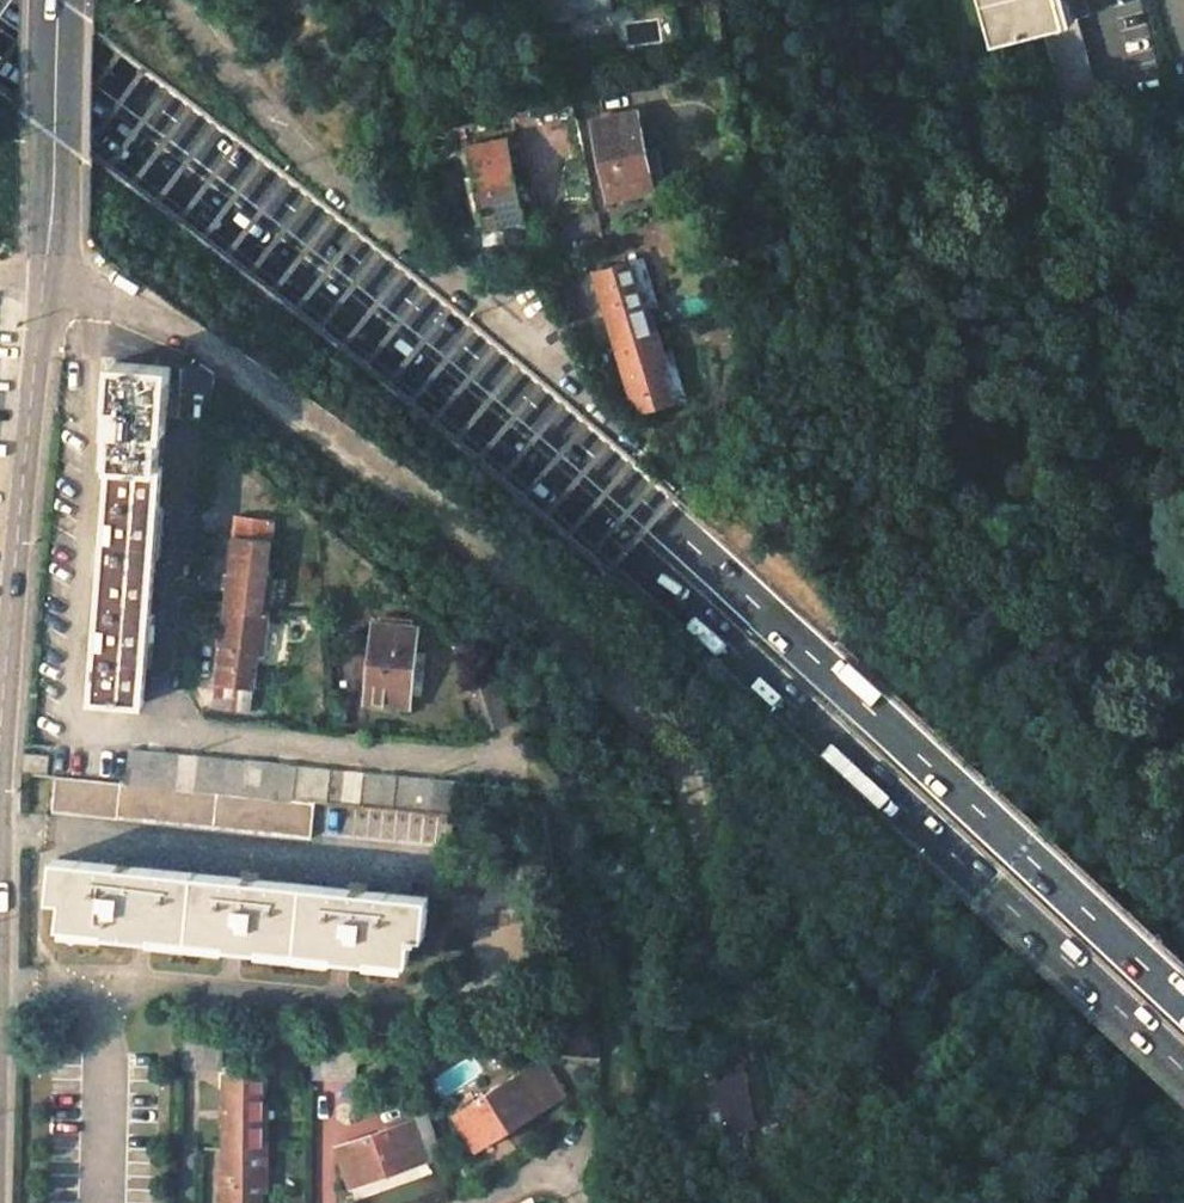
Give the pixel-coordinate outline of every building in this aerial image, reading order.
[(550,15),(611,5),(610,0),(548,0),(550,15)] [(996,41),(1041,28),(1070,21),(1065,0),(985,0),(996,41)] [(1041,28),(1064,108),(1100,102),(1077,18),(1070,21),(1041,28)] [(635,112),(594,120),(610,200),(651,192),(635,112)] [(509,139),(468,146),(484,227),(526,220),(517,178),(509,139)] [(629,261),(593,272),(616,343),(657,330),(650,306),(644,308),(629,261)] [(657,330),(616,343),(638,414),(674,403),(660,357),(665,356),(657,330)] [(171,367),(115,363),(113,379),(109,436),(114,437),(113,456),(112,464),(159,467),(161,433),(165,434),(171,367)] [(159,467),(112,464),(93,700),(143,704),(146,664),(152,664),(155,615),(150,614),(155,556),(161,557),(164,507),(160,506),(163,466),(159,467)] [(274,519),(237,515),(235,536),(271,540),(274,519)] [(271,540),(235,536),(225,609),(269,612),(269,608),(271,589),(266,589),(268,577),(271,540)] [(269,612),(225,609),(216,684),(253,689),(259,641),(265,642),(269,612)] [(416,627),(375,622),(367,703),(408,708),(416,627)] [(253,689),(216,684),(213,708),(251,713),(253,689)] [(502,686),(468,697),(480,732),(513,721),(502,686)] [(452,782),(130,749),(126,783),(218,792),(315,803),(449,816),(452,782)] [(48,756),(25,754),(23,772),(46,775),(48,756)] [(121,783),(56,775),(52,811),(118,818),(121,783)] [(126,783),(121,783),(118,818),(214,828),(218,792),(126,783)] [(315,803),(218,792),(214,828),(311,839),(315,803)] [(116,865),(55,859),(55,862),(51,897),(63,898),(61,924),(105,929),(106,932),(136,935),(152,937),(189,941),(195,874),(123,866),(123,857),(116,857),(116,865)] [(241,879),(195,874),(189,941),(226,945),(242,947),(297,952),(303,885),(248,879),(249,871),(242,870),(241,879)] [(349,890),(303,885),(297,952),(335,956),(349,958),(369,960),(369,956),(408,960),(410,939),(419,940),(419,935),(424,936),(427,898),(356,891),(357,883),(350,882),(349,890)] [(356,1039),(313,1036),(313,1077),(356,1078),(356,1039)] [(712,1138),(758,1127),(741,1060),(695,1072),(712,1138)] [(545,1064),(524,1076),(542,1107),(563,1095),(545,1064)] [(522,1071),(452,1115),(475,1150),(542,1107),(524,1076),(522,1071)] [(262,1073),(225,1073),(224,1147),(267,1147),(267,1122),(261,1122),(262,1073)] [(429,1114),(336,1147),(350,1187),(443,1153),(429,1114)] [(224,1147),(223,1202),(261,1202),(261,1173),(267,1173),(267,1147),(224,1147)]
